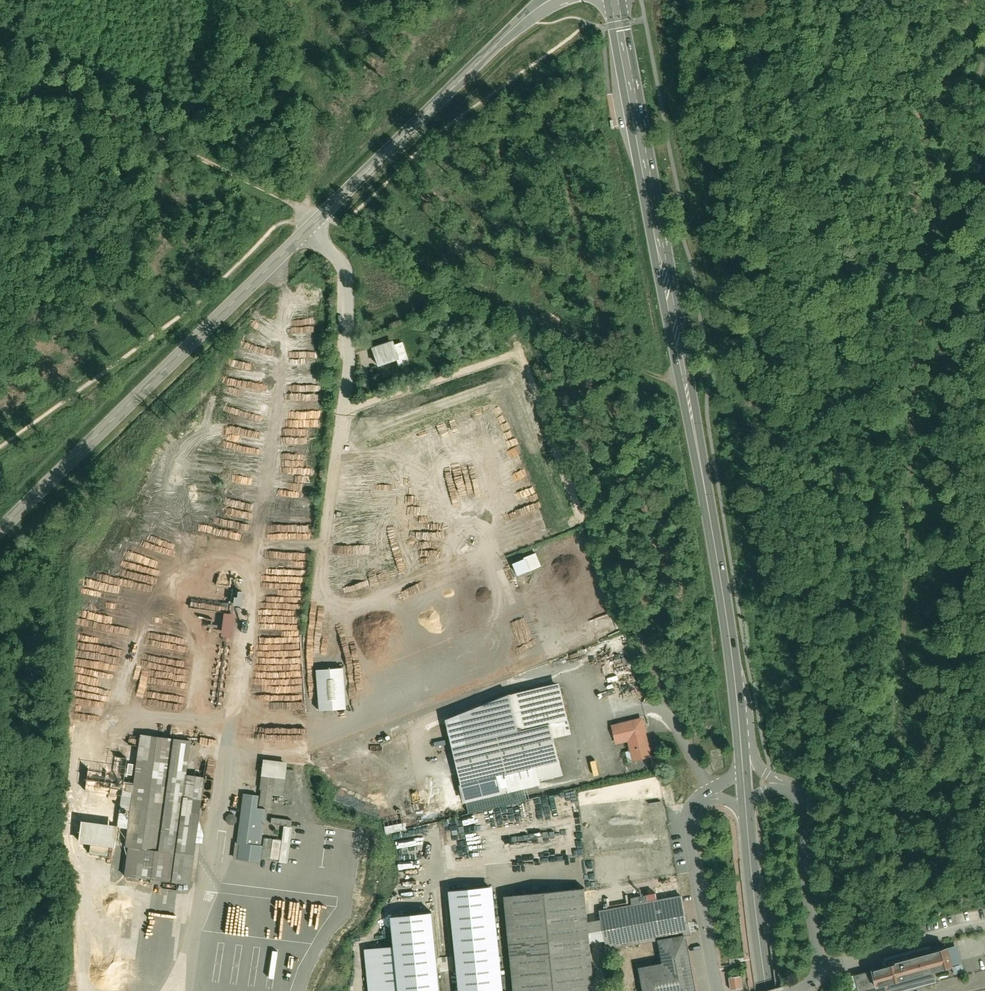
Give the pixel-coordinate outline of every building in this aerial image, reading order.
[(390,344),(367,352),(375,373),(394,366),(396,372),(408,368),(400,346),(392,349),(390,344)] [(545,564),(539,551),(528,556),(528,557),(517,562),(522,574),(545,564)] [(236,596),(232,596),(231,603),(240,604),(241,591),(236,591),(236,596)] [(341,671),(312,674),(316,715),(344,713),(341,671)] [(571,729),(563,692),(488,708),(459,718),(445,727),(459,791),(539,773),(540,780),(563,775),(554,733),(571,729)] [(641,715),(613,722),(618,744),(626,742),(631,761),(651,756),(641,715)] [(120,876),(196,885),(202,834),(195,815),(200,773),(185,771),(190,722),(173,720),(171,734),(137,730),(135,750),(124,749),(116,820),(79,815),(76,839),(113,845),(113,847),(123,849),(120,876)] [(290,760),(265,757),(261,788),(263,789),(261,804),(273,806),(275,794),(286,795),(290,760)] [(235,858),(263,862),(265,844),(263,844),(267,807),(259,806),(261,794),(245,792),(239,841),(237,841),(235,858)] [(450,990),(508,990),(498,892),(498,882),(440,888),(450,990)] [(589,941),(604,938),(606,949),(658,939),(661,959),(637,964),(642,990),(696,990),(686,934),(692,933),(689,917),(685,918),(681,892),(651,898),(650,893),(641,894),(640,889),(628,891),(630,902),(599,908),(600,917),(587,919),(584,884),(503,891),(513,990),(594,990),(589,941)] [(431,907),(389,911),(392,944),(363,947),(367,990),(439,990),(431,907)] [(865,990),(878,990),(955,970),(949,948),(860,972),(865,990)] [(322,967),(322,979),(329,979),(330,968),(322,967)] [(731,989),(743,987),(741,974),(729,976),(731,989)]
